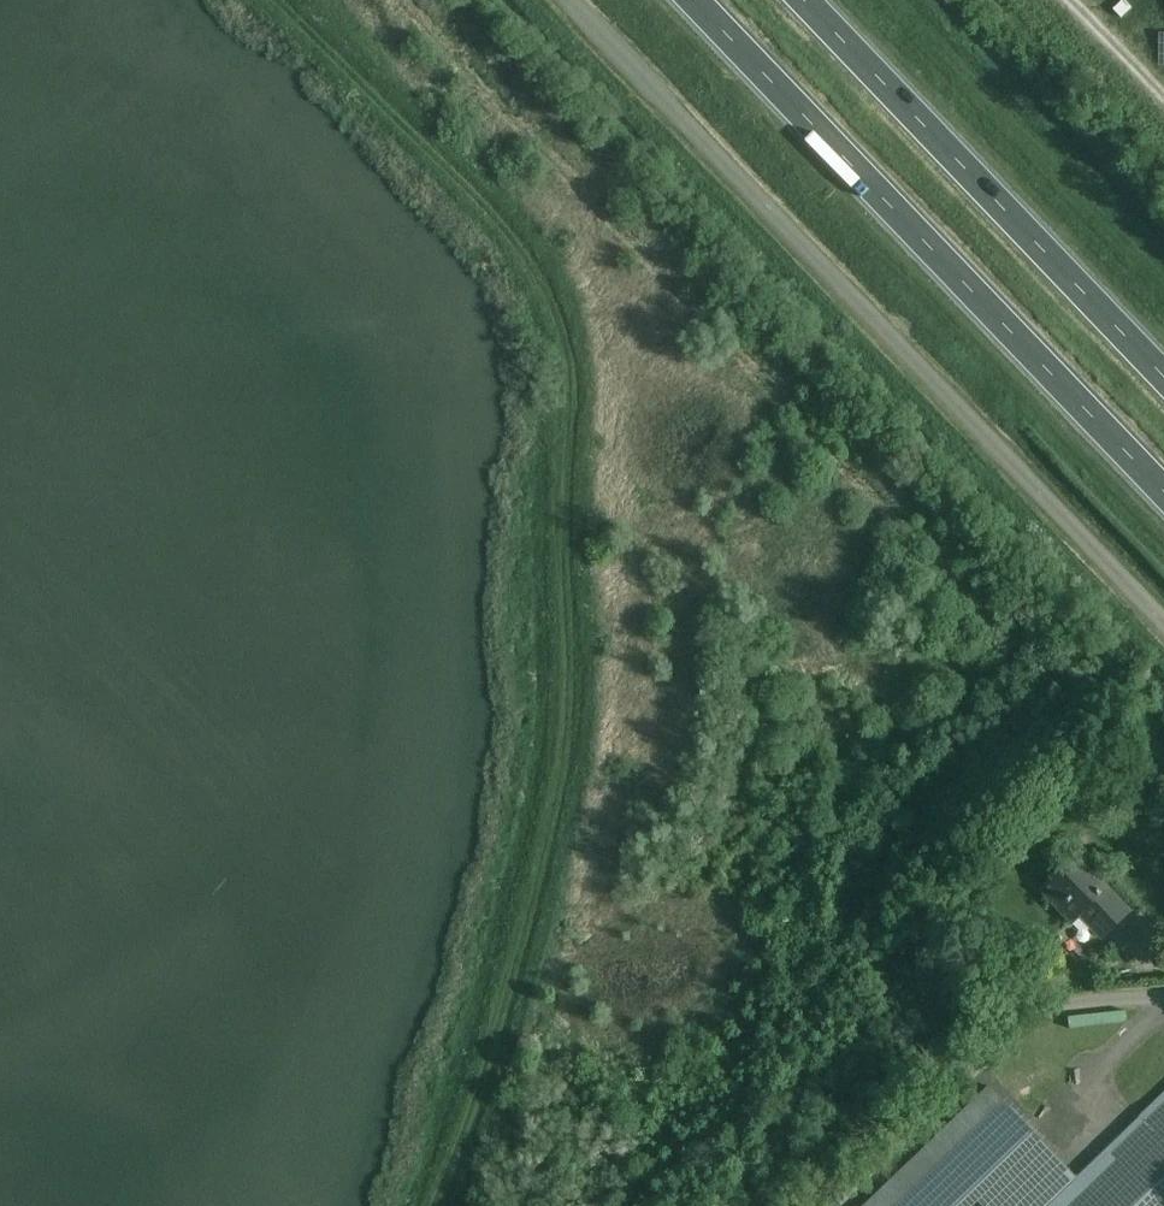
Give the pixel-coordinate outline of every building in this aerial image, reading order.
[(1043,892),(1071,921),(1079,913),(1101,937),(1128,911),(1098,880),(1096,882),(1092,877),(1098,872),(1078,851),(1060,868),(1064,872),(1043,892)] [(1076,1177),(989,1085),(863,1205),(971,1205),(977,1200),(982,1205),(1163,1205),(1163,1092),(1076,1177)]
